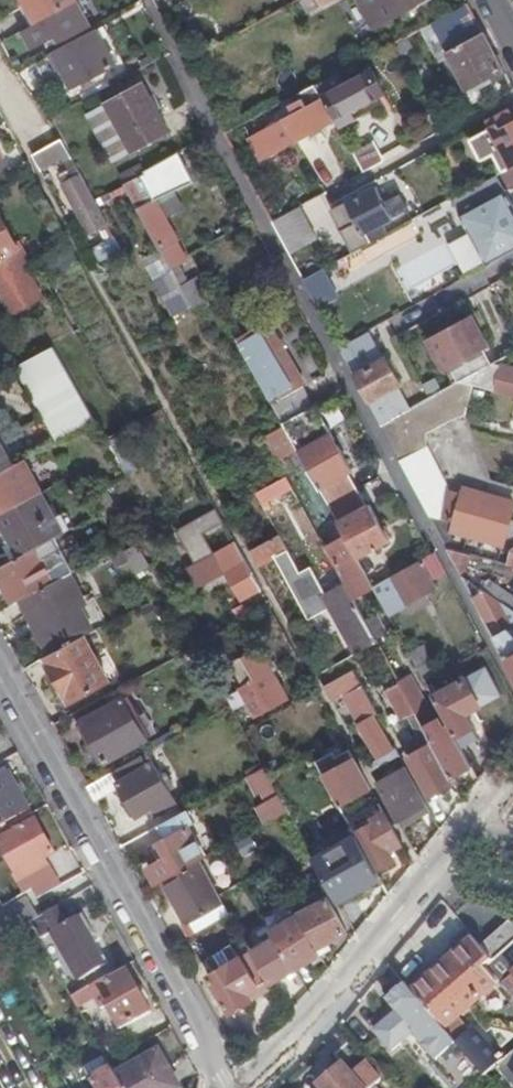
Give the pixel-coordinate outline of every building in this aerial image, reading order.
[(25,2),(18,5),(29,25),(73,0),(24,0),(25,2)] [(366,8),(370,6),(367,0),(362,0),(366,8)] [(370,6),(366,8),(375,27),(425,0),(367,0),(370,6)] [(23,31),(30,44),(32,48),(86,18),(77,1),(23,31)] [(506,73),(468,1),(421,26),(436,56),(446,51),(465,87),(493,73),(495,78),(506,73)] [(97,27),(53,51),(72,86),(115,61),(97,27)] [(22,29),(6,38),(14,52),(30,44),(23,31),(22,29)] [(142,65),(160,55),(156,49),(138,58),(142,65)] [(316,83),(334,117),(339,125),(363,112),(359,104),(384,90),(371,70),(343,85),(335,73),(316,83)] [(133,150),(133,151),(169,130),(141,83),(107,103),(108,104),(133,150)] [(316,83),(300,92),(303,98),(290,104),(295,114),(286,119),(296,138),(334,117),(316,83)] [(359,104),(363,112),(388,98),(384,90),(359,104)] [(114,161),(133,150),(108,104),(88,114),(114,161)] [(512,166),(512,115),(509,108),(486,120),(490,127),(471,138),(471,140),(482,161),(495,154),(504,171),(512,166)] [(60,137),(32,153),(40,167),(61,155),(63,158),(70,154),(60,137)] [(356,154),(365,172),(386,162),(377,144),(356,154)] [(144,170),(124,182),(171,267),(178,263),(185,259),(174,239),(177,238),(150,187),(187,166),(179,150),(144,170)] [(74,161),(71,155),(55,164),(58,170),(74,161)] [(74,161),(58,170),(92,231),(108,222),(74,161)] [(452,198),(487,263),(512,250),(512,204),(497,174),(463,192),(452,198)] [(442,184),(450,199),(452,198),(463,192),(455,178),(442,184)] [(331,210),(353,250),(413,219),(406,206),(392,213),(376,185),(331,210)] [(318,236),(301,205),(275,219),(292,250),(318,236)] [(29,265),(0,214),(0,281),(29,265)] [(93,250),(99,262),(122,249),(116,237),(93,250)] [(178,263),(171,267),(181,285),(181,287),(188,283),(178,263)] [(306,278),(319,306),(341,296),(327,268),(306,278)] [(40,296),(25,269),(0,283),(0,284),(14,310),(40,296)] [(188,283),(181,287),(193,308),(214,297),(202,275),(188,283)] [(449,368),(457,382),(461,379),(488,364),(491,363),(483,349),(489,346),(471,313),(426,338),(444,371),(449,368)] [(237,338),(283,423),(313,407),(302,387),(304,386),(267,321),(237,338)] [(368,332),(340,347),(359,383),(368,401),(400,383),(387,357),(382,359),(368,332)] [(72,375),(55,344),(16,364),(58,438),(95,417),(72,375)] [(505,365),(492,372),(488,364),(461,379),(475,383),(512,394),(512,367),(505,365)] [(402,463),(429,514),(452,521),(451,528),(502,542),(506,528),(511,530),(512,523),(512,517),(509,516),(512,504),(512,502),(462,487),(460,493),(445,489),(442,485),(445,483),(424,444),(426,431),(454,414),(461,412),(466,414),(475,383),(461,379),(457,382),(428,397),(398,413),(381,424),(402,463)] [(393,404),(375,413),(381,424),(398,413),(393,404)] [(313,407),(283,423),(298,448),(328,504),(358,488),(349,471),(352,469),(316,405),(313,407)] [(283,423),(263,434),(277,459),(298,448),(283,423)] [(14,463),(0,440),(0,471),(14,463)] [(40,489),(43,487),(25,457),(14,463),(0,471),(0,510),(40,489)] [(286,476),(257,492),(263,504),(293,488),(286,476)] [(115,506),(103,485),(91,491),(103,513),(115,506)] [(358,488),(328,504),(347,538),(357,557),(389,539),(371,504),(368,505),(358,488)] [(40,489),(0,510),(0,513),(23,554),(35,548),(57,536),(64,532),(40,489)] [(217,507),(184,524),(193,539),(225,522),(217,507)] [(280,534),(251,550),(259,565),(288,549),(280,534)] [(74,570),(57,536),(35,548),(53,581),(69,573),(74,570)] [(347,538),(327,549),(345,584),(353,598),(374,587),(357,557),(347,538)] [(243,598),(262,588),(237,542),(218,552),(243,598)] [(124,550),(129,559),(137,572),(148,565),(137,543),(124,550)] [(124,550),(122,546),(111,552),(119,565),(129,559),(124,550)] [(23,554),(0,566),(0,575),(14,602),(22,598),(53,581),(35,548),(23,554)] [(472,555),(447,548),(459,570),(463,568),(467,565),(471,557),(472,555)] [(387,578),(374,587),(389,615),(436,589),(431,580),(446,571),(436,550),(387,578)] [(315,599),(296,565),(284,571),(303,605),(315,599)] [(53,581),(22,598),(52,653),(83,635),(93,630),(76,600),(82,597),(69,573),(53,581)] [(484,589),(486,591),(512,608),(512,596),(488,581),(484,589)] [(353,598),(345,584),(325,595),(356,653),(377,641),(353,598)] [(495,636),(507,630),(512,635),(512,608),(486,591),(474,597),(495,636)] [(498,641),(512,670),(512,635),(507,630),(495,636),(498,641)] [(52,653),(41,659),(55,686),(61,682),(71,701),(109,681),(83,635),(52,653)] [(389,637),(378,643),(400,683),(416,712),(433,743),(451,776),(472,765),(461,745),(450,725),(440,730),(389,637)] [(424,645),(410,653),(425,680),(440,673),(424,645)] [(245,683),(242,684),(239,687),(257,717),(290,698),(260,647),(232,662),(245,683)] [(230,663),(242,684),(245,683),(232,662),(230,663)] [(354,669),(322,686),(329,700),(343,692),(361,683),(354,669)] [(433,695),(450,725),(461,745),(479,736),(466,713),(481,705),(466,678),(433,695)] [(378,714),(361,683),(343,692),(360,722),(359,725),(378,758),(368,764),(373,771),(400,756),(396,747),(392,748),(374,716),(378,714)] [(416,712),(400,683),(388,689),(404,718),(416,712)] [(107,762),(148,739),(137,720),(123,696),(83,719),(107,762)] [(137,720),(148,739),(157,734),(146,714),(137,720)] [(451,776),(433,743),(429,744),(425,739),(421,741),(424,747),(409,756),(431,797),(455,783),(451,776)] [(315,743),(310,746),(311,748),(316,759),(323,756),(315,743)] [(335,749),(323,756),(316,759),(341,803),(371,786),(361,767),(348,774),(335,749)] [(122,779),(116,769),(89,785),(97,800),(121,786),(138,817),(154,807),(158,813),(177,803),(154,761),(122,779)] [(268,772),(264,765),(248,774),(258,791),(263,788),(270,800),(260,805),(268,821),(288,809),(268,772)] [(430,807),(407,766),(378,782),(401,824),(405,823),(428,810),(430,807)] [(10,771),(0,777),(0,823),(30,806),(10,771)] [(359,806),(347,813),(350,818),(362,811),(359,806)] [(188,808),(160,824),(167,837),(150,846),(158,860),(150,865),(159,882),(164,879),(200,859),(208,855),(190,826),(196,822),(188,808)] [(403,843),(386,812),(373,819),(375,822),(360,830),(385,873),(397,865),(395,861),(397,860),(391,850),(403,843)] [(34,874),(30,866),(44,857),(55,852),(36,817),(0,838),(0,843),(16,873),(13,875),(18,883),(34,874)] [(358,833),(314,857),(339,901),(382,877),(358,833)] [(30,866),(34,874),(48,866),(44,857),(30,866)] [(185,924),(191,936),(232,912),(221,893),(200,859),(164,879),(189,922),(185,924)] [(328,896),(298,913),(318,947),(347,929),(328,896)] [(0,914),(0,938),(9,933),(31,921),(39,916),(28,898),(0,914)] [(58,905),(39,916),(31,921),(37,932),(40,937),(54,929),(80,976),(107,962),(92,933),(94,932),(84,912),(67,921),(58,905)] [(318,947),(298,913),(274,927),(278,934),(298,967),(321,953),(318,947)] [(480,945),(493,960),(512,942),(512,921),(510,918),(480,945)] [(37,932),(31,921),(9,933),(10,935),(15,944),(37,932)] [(278,934),(253,949),(272,982),(298,967),(278,934)] [(473,938),(412,991),(483,1075),(503,1057),(501,1054),(498,1056),(473,1026),(468,1031),(456,1017),(498,982),(485,967),(493,960),(480,945),(473,938)] [(498,982),(512,999),(512,942),(493,960),(485,967),(498,982)] [(249,950),(198,981),(213,1009),(226,1001),(232,1011),(255,999),(250,991),(267,981),(249,950)] [(109,979),(107,975),(73,994),(79,1006),(96,997),(100,1004),(118,994),(119,996),(113,1001),(126,1023),(151,1010),(127,969),(109,979)] [(271,988),(267,981),(250,991),(255,999),(271,988)] [(404,982),(386,998),(413,1029),(411,1029),(436,1058),(431,1063),(451,1087),(470,1087),(484,1076),(483,1075),(412,991),(404,982)] [(319,1084),(323,1087),(372,1087),(381,1080),(350,1044),(335,1055),(342,1064),(319,1084)] [(180,1087),(159,1049),(117,1073),(126,1087),(180,1087)] [(494,1067),(512,1087),(512,1052),(494,1067)] [(117,1073),(109,1059),(107,1055),(85,1067),(97,1087),(126,1087),(117,1073)]
